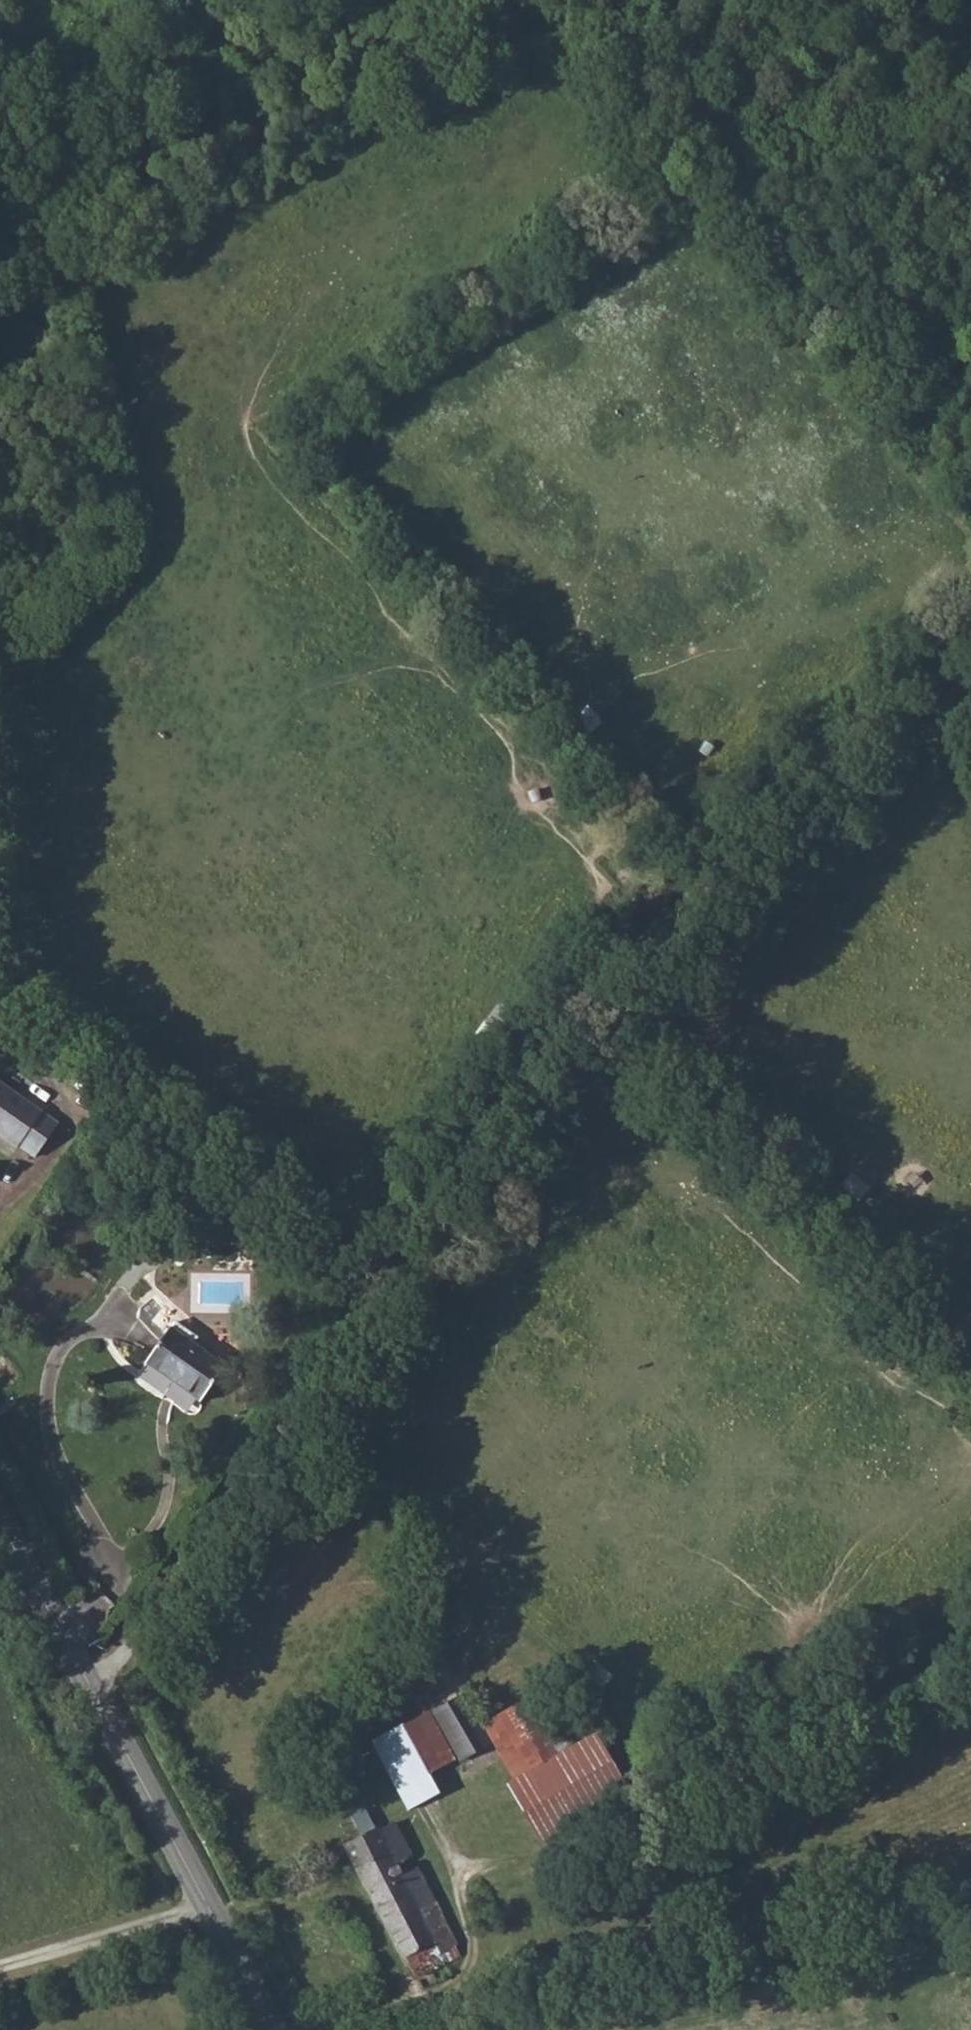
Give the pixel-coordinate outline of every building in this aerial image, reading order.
[(15,1138),(18,1135),(33,1146),(55,1113),(0,1075),(0,1127),(15,1138)] [(184,1319),(152,1362),(206,1402),(232,1369),(198,1344),(205,1333),(184,1319)] [(462,1698),(429,1716),(456,1765),(488,1748),(462,1698)] [(364,1816),(344,1826),(352,1847),(361,1865),(359,1868),(406,1960),(409,1960),(419,1978),(444,1965),(443,1959),(457,1951),(433,1907),(421,1913),(396,1866),(408,1859),(391,1825),(374,1834),(364,1816)]
